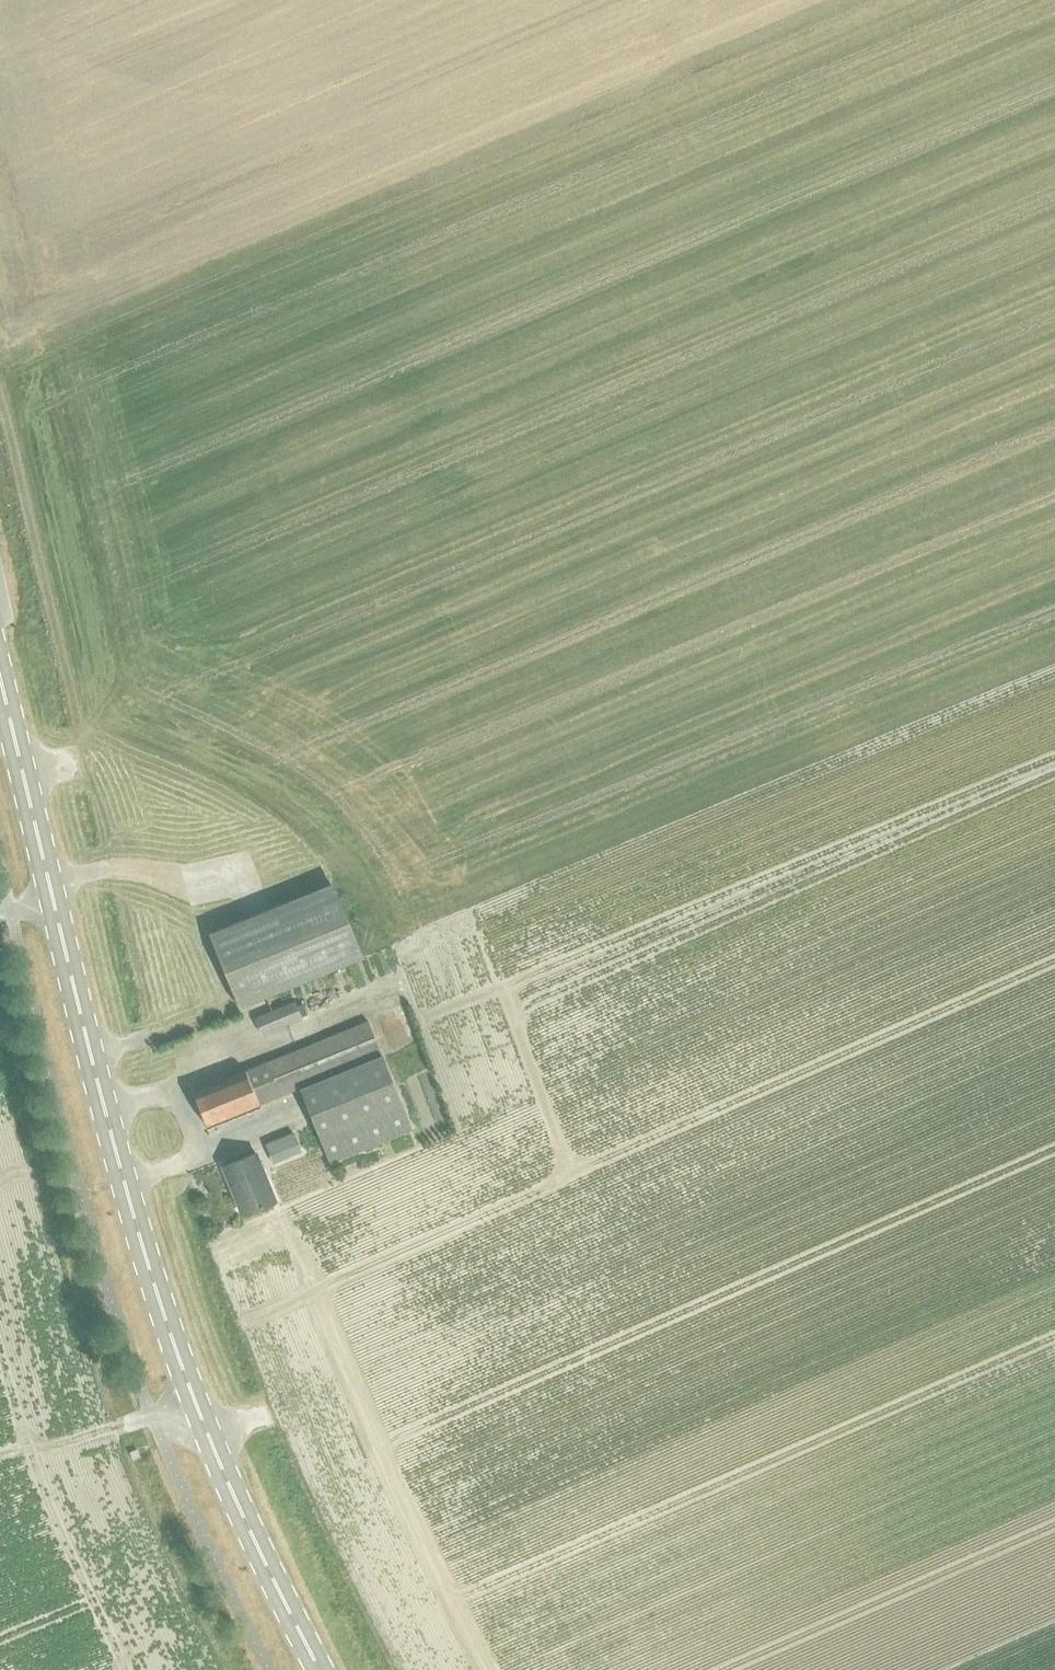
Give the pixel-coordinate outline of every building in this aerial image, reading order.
[(207,932),(237,1005),(360,956),(330,882),(207,932)] [(294,1000),(255,1016),(261,1032),(301,1016),(294,1000)] [(239,1072),(252,1105),(299,1086),(381,1052),(367,1020),(239,1072)] [(381,1052),(299,1086),(332,1160),(414,1126),(381,1052)] [(205,1124),(252,1105),(239,1072),(192,1092),(205,1124)] [(294,1130),(266,1142),(273,1160),(301,1149),(294,1130)] [(257,1150),(224,1164),(245,1212),(278,1198),(257,1150)]
